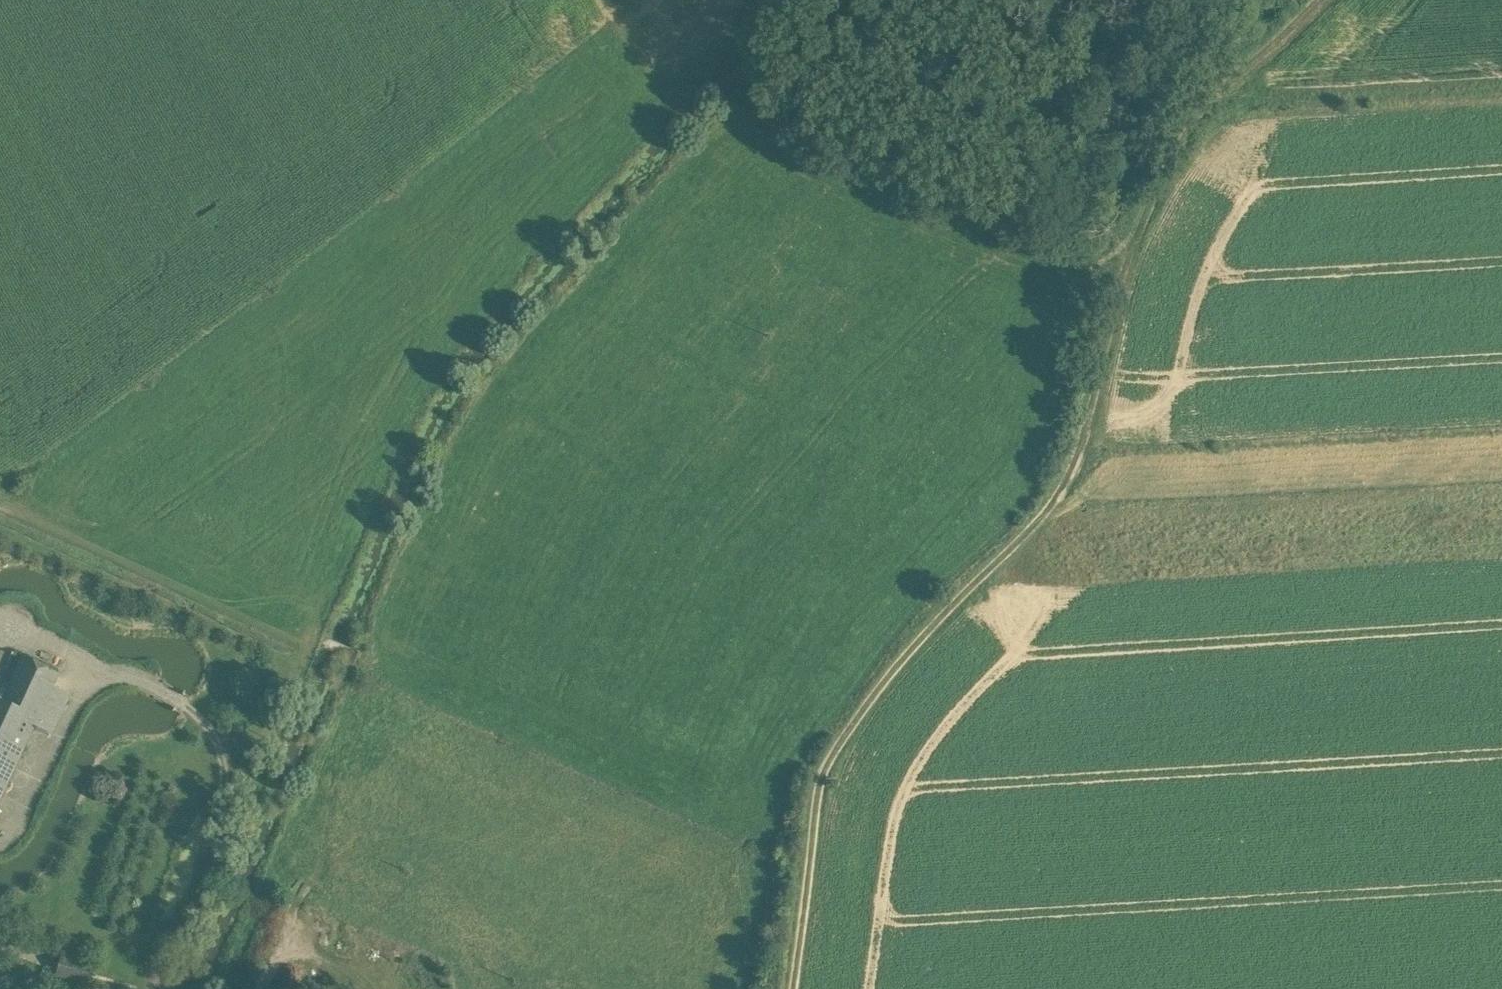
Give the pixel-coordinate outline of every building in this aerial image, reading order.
[(23,658),(1,705),(35,720),(57,673),(23,658)] [(35,720),(1,705),(0,704),(0,794),(35,720)] [(88,965),(63,958),(59,975),(83,981),(88,965)]
